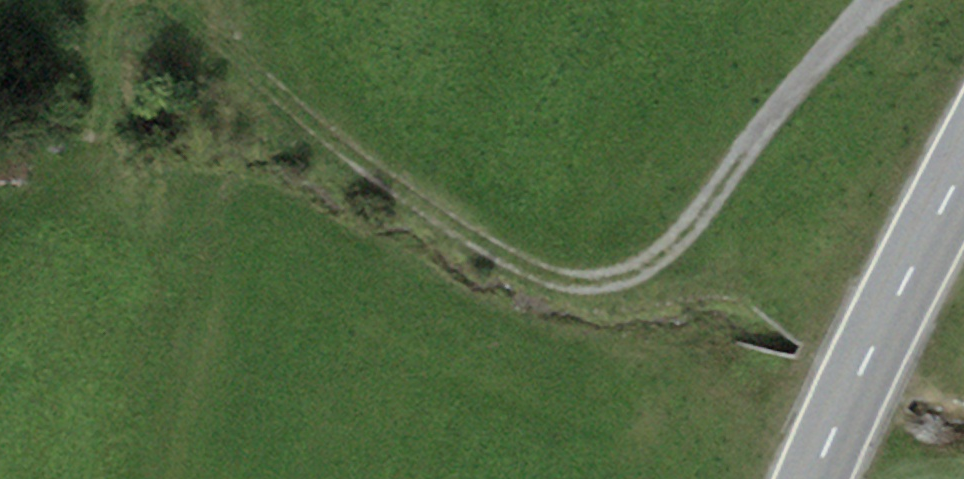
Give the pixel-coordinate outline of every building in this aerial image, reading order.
[(25,175),(27,124),(0,123),(0,173),(25,175)]
